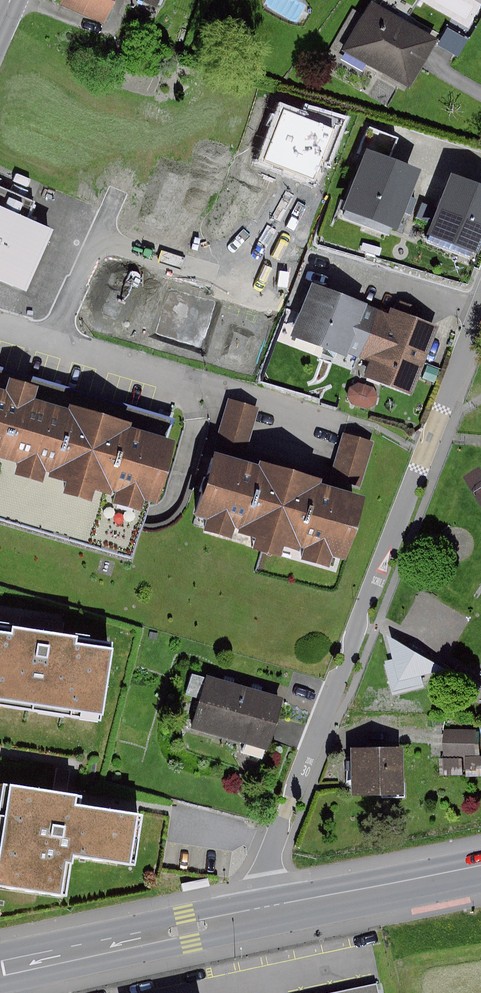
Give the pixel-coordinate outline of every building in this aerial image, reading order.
[(104,15),(111,0),(70,0),(104,15)] [(381,0),(372,0),(345,47),(408,82),(437,31),(381,0)] [(470,36),(450,26),(444,38),(464,48),(470,36)] [(400,133),(371,122),(341,204),(391,222),(412,165),(391,157),(400,133)] [(446,170),(423,231),(473,250),(480,229),(480,184),(446,170)] [(25,217),(32,199),(0,186),(0,206),(25,217)] [(0,206),(0,278),(22,287),(48,226),(25,217),(0,206)] [(346,347),(359,352),(377,307),(310,280),(289,333),(343,354),(346,347)] [(390,312),(377,307),(359,352),(372,358),(366,374),(413,393),(440,322),(393,304),(390,312)] [(72,487),(100,496),(103,486),(125,493),(122,501),(150,510),(153,501),(167,506),(188,440),(140,425),(141,422),(78,402),(77,406),(42,396),(46,384),(18,376),(14,388),(0,383),(0,462),(2,456),(26,463),(23,473),(51,482),(54,472),(75,478),(72,487)] [(376,383),(362,379),(350,385),(348,393),(356,402),(369,406),(379,400),(381,394),(376,383)] [(214,518),(211,527),(239,536),(242,527),(266,534),(262,547),(290,555),(294,542),(312,547),(309,558),(337,566),(341,555),(357,560),(376,496),(363,492),(379,439),(352,431),(336,484),(329,482),(330,477),(267,458),(266,463),(251,459),(267,406),(237,397),(202,515),(214,518)] [(0,624),(0,707),(113,722),(124,640),(0,624)] [(451,667),(399,636),(408,681),(451,667)] [(293,694),(213,674),(199,731),(279,751),(293,694)] [(452,726),(452,752),(480,753),(480,727),(452,726)] [(443,753),(443,739),(433,739),(433,753),(443,753)] [(407,744),(352,744),(351,794),(406,794),(407,744)] [(469,774),(468,754),(446,755),(446,775),(469,774)] [(6,779),(0,824),(0,889),(80,900),(85,859),(144,867),(151,814),(91,806),(93,791),(6,779)] [(384,982),(322,992),(386,992),(384,982)]
